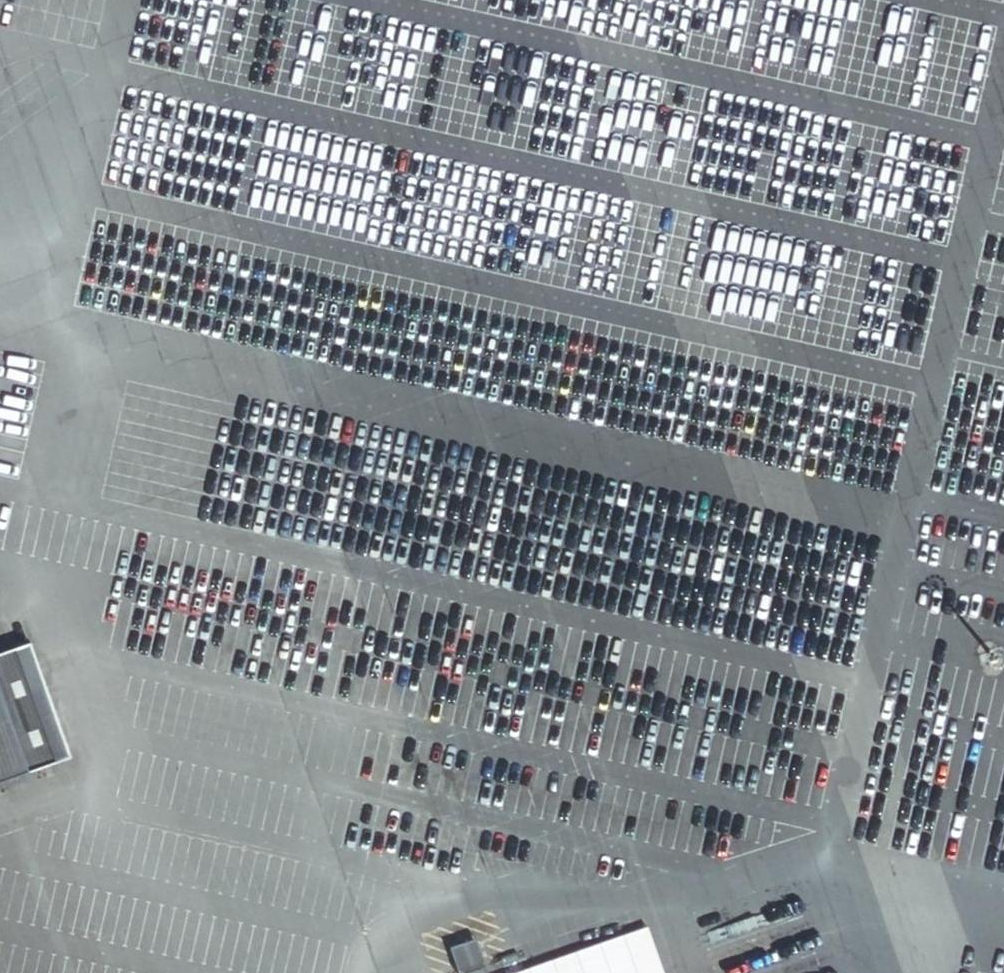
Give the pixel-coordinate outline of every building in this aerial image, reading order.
[(15,645),(0,650),(0,783),(56,764),(15,645)] [(644,916),(483,972),(664,972),(644,916)]
